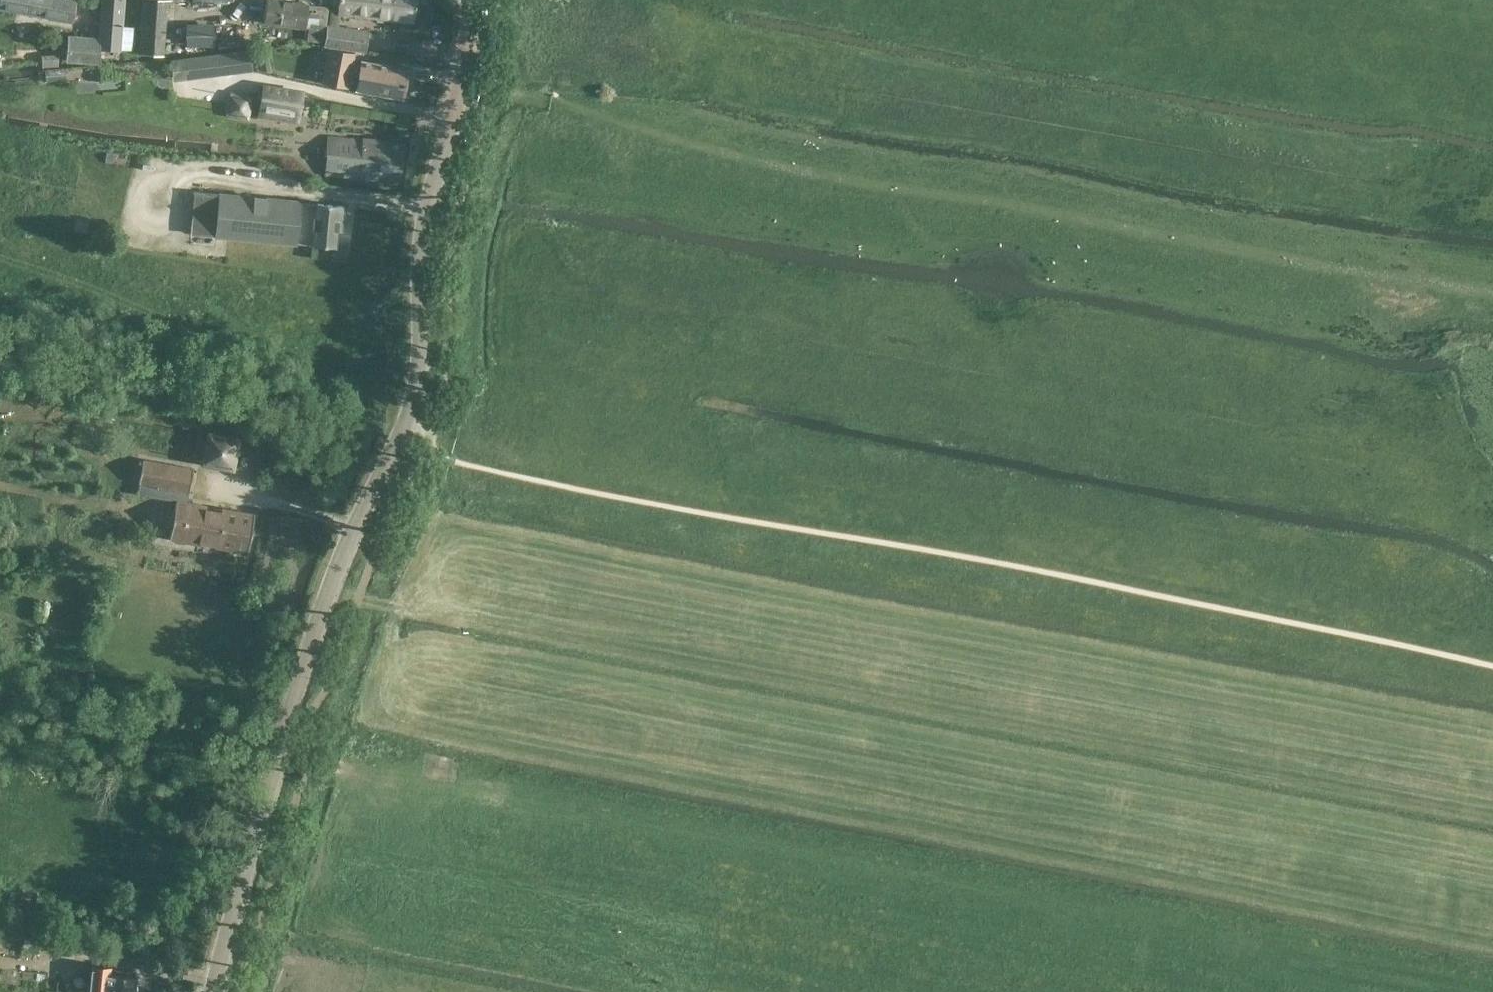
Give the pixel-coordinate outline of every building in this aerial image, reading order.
[(71,20),(75,0),(0,0),(0,7),(71,20)] [(99,49),(118,51),(123,0),(102,0),(99,37),(67,34),(65,62),(99,63),(99,49)] [(138,53),(163,55),(167,0),(141,0),(138,53)] [(323,43),(327,12),(328,8),(328,6),(282,0),(267,0),(264,22),(309,27),(307,40),(323,43)] [(325,46),(364,51),(367,31),(342,27),(343,14),(413,21),(416,0),(339,0),(338,14),(329,13),(325,46)] [(214,23),(186,23),(186,46),(214,47),(214,23)] [(402,98),(408,70),(360,61),(360,65),(352,63),(354,53),(328,48),(322,83),(347,87),(350,75),(358,76),(355,89),(402,98)] [(250,49),(184,58),(186,79),(253,70),(250,49)] [(263,85),(259,109),(298,115),(302,92),(263,85)] [(406,143),(328,138),(325,175),(400,181),(406,143)] [(312,245),(334,247),(336,231),(340,231),(343,206),(300,202),(300,201),(194,191),(189,244),(215,247),(216,236),(296,244),(296,241),(313,243),(312,245)] [(206,429),(199,464),(233,471),(241,437),(206,429)] [(144,460),(140,482),(188,490),(192,469),(144,460)] [(160,539),(219,550),(223,552),(231,515),(167,501),(160,539)] [(108,991),(134,991),(135,975),(110,972),(108,991)]
